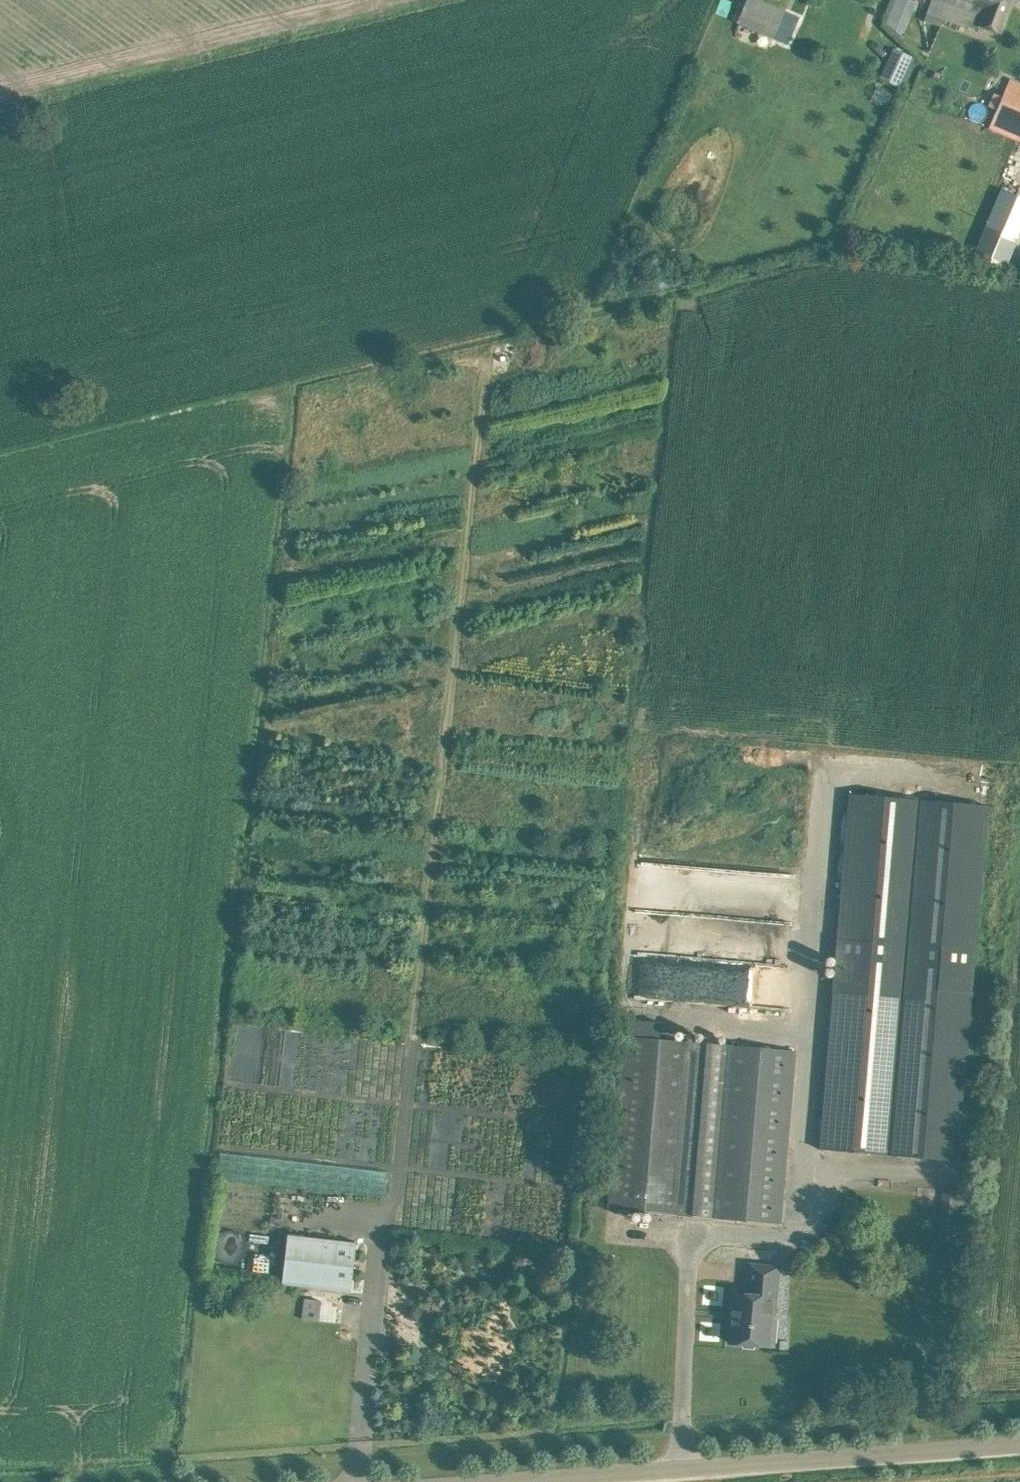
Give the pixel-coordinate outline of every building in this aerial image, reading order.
[(772,39),(785,11),(759,0),(747,0),(737,24),(772,39)] [(911,0),(895,0),(886,24),(897,29),(896,31),(903,34),(915,2),(911,0)] [(924,21),(941,27),(943,20),(944,18),(949,6),(982,18),(979,26),(999,33),(1009,7),(1012,0),(932,0),(924,21)] [(901,85),(916,56),(896,45),(881,74),(901,85)] [(991,106),(998,109),(991,128),(1019,140),(1019,86),(1009,81),(1003,98),(995,95),(991,106)] [(819,1149),(957,1161),(987,806),(850,794),(819,1149)] [(795,1050),(723,1044),(623,1036),(608,1208),(781,1223),(795,1050)] [(965,1209),(970,1209),(972,1191),(942,1189),(938,1237),(963,1239),(965,1209)] [(243,1262),(244,1232),(218,1231),(217,1261),(243,1262)] [(356,1242),(287,1234),(282,1284),(350,1292),(356,1242)] [(747,1295),(735,1294),(730,1343),(766,1346),(769,1315),(774,1315),(778,1267),(749,1264),(747,1295)] [(303,1319),(319,1321),(321,1300),(305,1299),(303,1319)]
